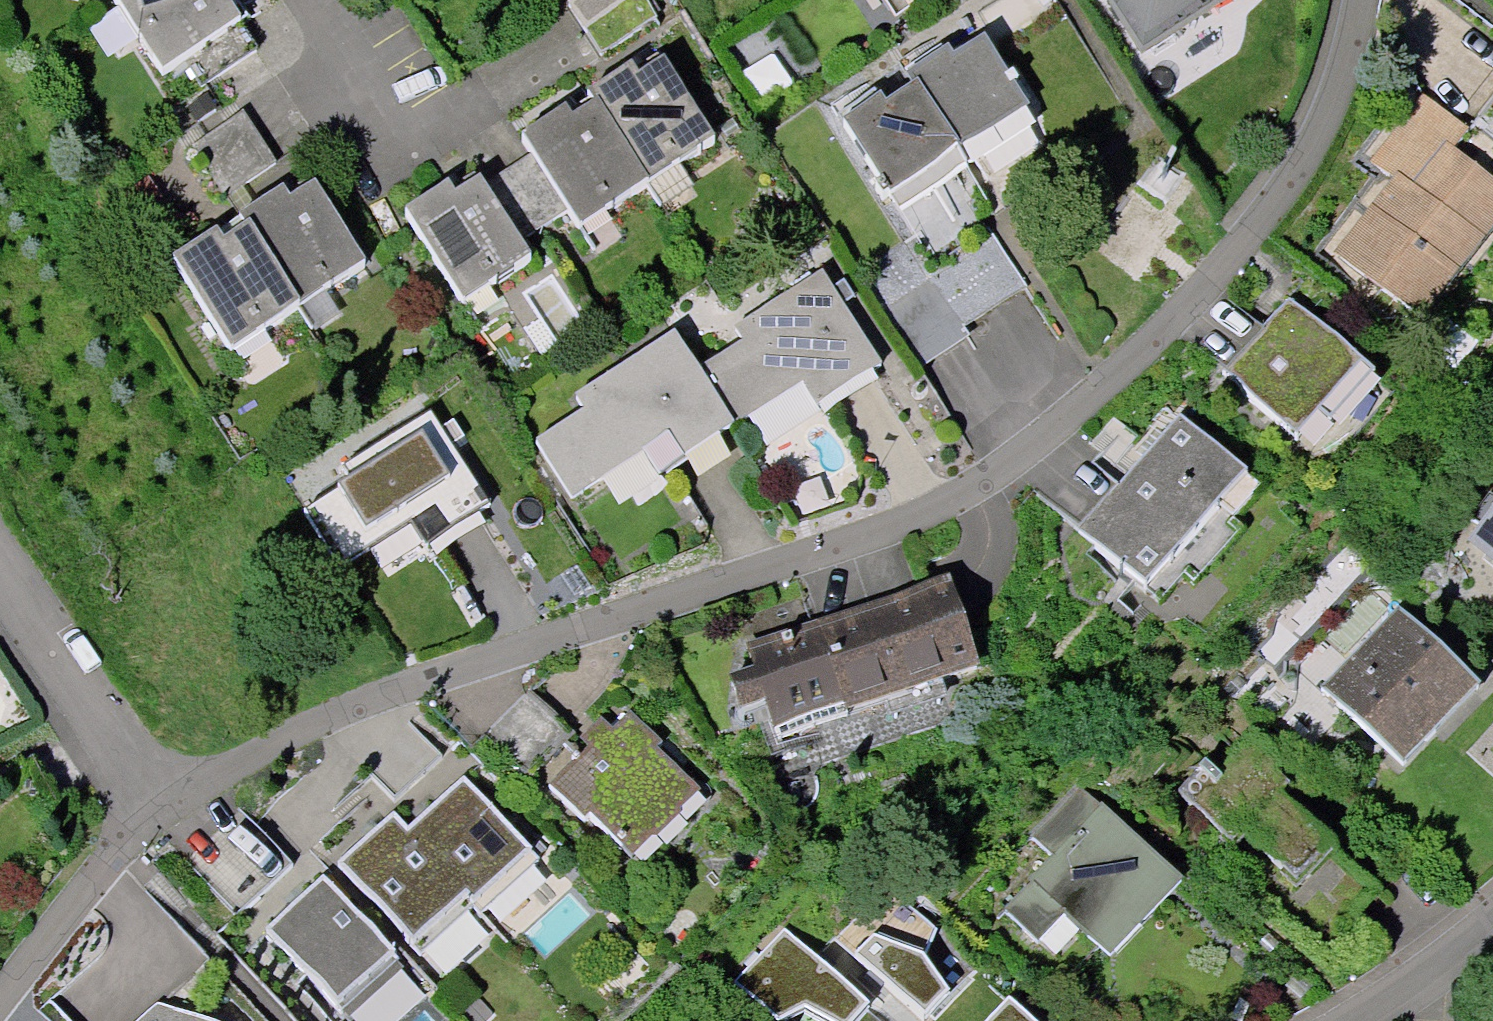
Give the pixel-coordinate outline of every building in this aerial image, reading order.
[(116,15),(129,7),(139,0),(106,0),(116,15)] [(129,7),(146,34),(133,42),(159,82),(181,67),(198,93),(252,58),(219,7),(230,0),(139,0),(129,7)] [(529,9),(542,0),(524,0),(529,9)] [(580,35),(634,0),(579,0),(564,10),(580,35)] [(596,60),(651,25),(635,0),(634,0),(580,35),(596,60)] [(911,19),(940,0),(899,0),(911,19)] [(1151,60),(1250,0),(1115,0),(1151,60)] [(979,54),(948,73),(943,65),(906,88),(911,97),(953,161),(1020,118),(1006,96),(1013,92),(1008,84),(1001,88),(979,54)] [(585,104),(592,115),(635,180),(661,163),(669,175),(709,149),(659,72),(634,88),(626,77),(585,104)] [(875,108),(839,132),(877,190),(869,195),(879,209),(953,161),(911,97),(881,117),(875,108)] [(1366,165),(1394,188),(1337,260),(1414,322),(1492,224),(1492,195),(1447,158),(1463,138),(1417,101),(1366,165)] [(561,120),(519,147),(529,161),(503,178),(539,233),(564,217),(569,223),(595,206),(603,218),(643,192),(635,180),(592,115),(568,131),(561,120)] [(187,151),(204,176),(253,144),(237,119),(187,151)] [(204,176),(220,202),(270,170),(253,144),(204,176)] [(503,178),(478,194),(476,191),(451,207),(444,196),(401,223),(451,300),(478,282),(486,294),(527,268),(514,249),(539,233),(503,178)] [(235,227),(243,238),(294,316),(360,273),(309,195),(286,210),(278,199),(235,227)] [(961,337),(955,328),(1018,288),(983,234),(933,266),(938,274),(875,316),(910,370),(961,337)] [(243,238),(220,253),(212,242),(169,270),(228,359),(294,316),(243,238)] [(741,351),(694,381),(728,435),(797,390),(813,414),(876,373),(817,283),(732,338),(741,351)] [(1292,446),(1313,422),(1325,433),(1370,383),(1284,307),(1219,381),(1292,446)] [(654,483),(728,435),(694,381),(669,344),(573,406),(582,420),(534,451),(568,504),(639,459),(654,483)] [(301,521),(336,575),(406,530),(422,553),(484,513),(425,421),(339,477),(348,491),(301,521)] [(1181,581),(1191,589),(1239,535),(1229,526),(1256,496),(1174,424),(1073,538),(1155,611),(1181,581)] [(1492,574),(1492,503),(1488,499),(1469,522),(1485,534),(1469,555),(1492,574)] [(745,659),(752,682),(728,690),(736,718),(761,710),(773,748),(843,726),(840,716),(972,673),(946,594),(745,659)] [(1317,692),(1400,771),(1477,691),(1395,612),(1317,692)] [(579,829),(585,823),(627,867),(699,797),(620,716),(542,792),(579,829)] [(1464,751),(1492,779),(1492,721),(1464,751)] [(458,786),(402,838),(470,913),(477,920),(534,868),(458,786)] [(1035,944),(1061,917),(1106,960),(1179,886),(1078,789),(1030,838),(1052,860),(1002,912),(1035,944)] [(333,872),(416,962),(470,913),(402,838),(387,822),(333,872)] [(318,886),(261,938),(336,1019),(393,967),(318,886)] [(835,938),(925,1015),(951,990),(924,954),(937,926),(889,889),(835,938)] [(784,929),(734,984),(778,1020),(804,1008),(829,1020),(854,1020),(870,1003),(784,929)] [(1009,995),(985,1020),(1037,1020),(1009,995)] [(158,1000),(136,1020),(219,1020),(158,1000)]
